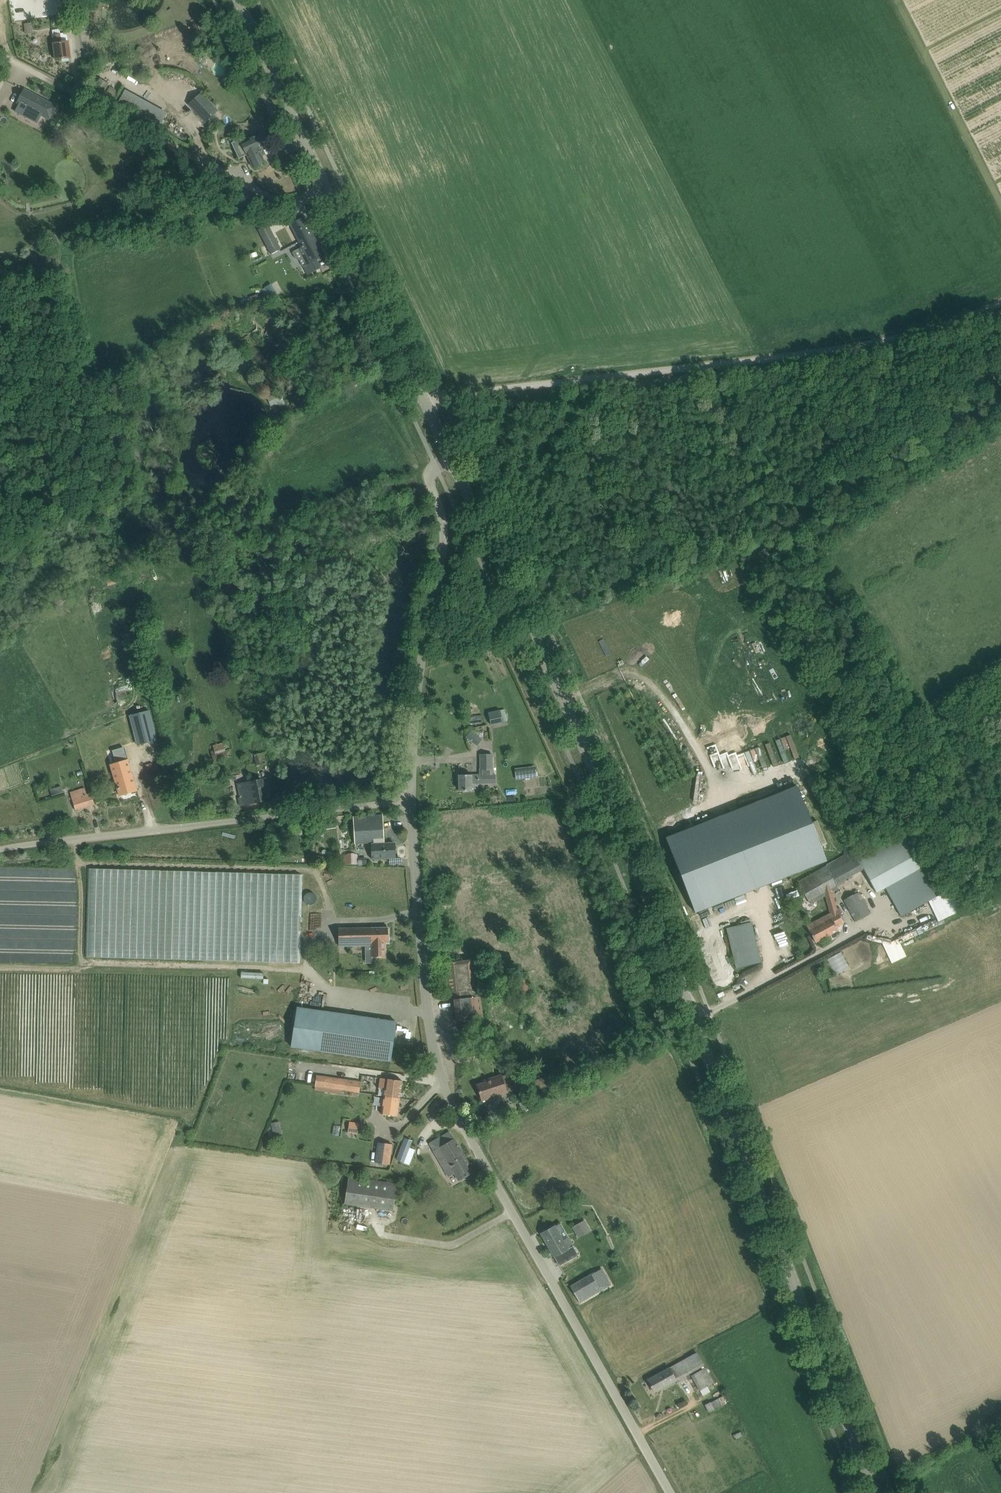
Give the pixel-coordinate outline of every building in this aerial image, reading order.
[(55,44),(54,44),(56,60),(70,58),(68,42),(62,43),(61,34),(54,35),(55,44)] [(145,51),(139,46),(135,51),(141,55),(145,51)] [(55,105),(25,88),(17,100),(19,101),(15,109),(37,122),(41,114),(48,118),(55,105)] [(163,126),(170,112),(126,89),(119,103),(163,126)] [(219,110),(201,92),(188,105),(205,123),(219,110)] [(258,149),(269,143),(264,133),(241,144),(247,154),(249,158),(253,168),(265,162),(258,149)] [(290,224),(300,242),(313,235),(304,217),(290,224)] [(258,229),(270,254),(281,249),(269,224),(258,229)] [(294,251),(293,253),(296,259),(299,260),(304,258),(307,265),(304,266),(308,275),(318,270),(313,262),(324,256),(313,235),(300,242),(302,247),(294,251)] [(276,281),(261,288),(268,301),(282,293),(276,281)] [(576,409),(577,417),(590,415),(589,408),(576,409)] [(746,560),(752,567),(769,552),(764,545),(746,560)] [(129,633),(122,635),(125,645),(132,643),(129,633)] [(151,709),(131,713),(139,743),(158,738),(151,709)] [(504,709),(488,713),(491,726),(503,723),(503,722),(507,721),(504,709)] [(482,739),(471,731),(466,738),(477,746),(482,739)] [(786,749),(790,748),(793,759),(799,757),(793,734),(776,739),(783,763),(789,761),(786,749)] [(764,744),(773,767),(779,764),(771,742),(764,744)] [(212,746),(216,761),(227,758),(222,743),(212,746)] [(763,768),(767,767),(761,746),(746,751),(753,773),(758,772),(754,761),(761,759),(763,768)] [(117,764),(111,765),(120,796),(136,791),(123,747),(112,750),(117,764)] [(254,755),(257,765),(267,763),(264,752),(254,755)] [(544,752),(537,755),(539,758),(546,774),(546,775),(553,772),(544,752)] [(481,774),(459,775),(459,791),(473,790),(473,784),(497,784),(496,774),(493,774),(493,755),(481,755),(481,774)] [(240,798),(238,798),(239,806),(247,804),(266,800),(262,780),(243,784),(238,785),(240,794),(240,798)] [(52,794),(63,792),(62,786),(51,788),(52,794)] [(797,786),(666,838),(695,913),(826,861),(797,786)] [(84,788),(70,793),(75,809),(94,804),(91,793),(86,795),(84,788)] [(194,790),(185,791),(187,801),(196,800),(194,790)] [(353,817),(355,845),(370,844),(371,859),(389,858),(389,856),(396,856),(395,844),(388,845),(388,843),(385,843),(383,815),(353,817)] [(902,835),(857,859),(863,870),(864,869),(877,893),(885,888),(921,869),(902,835)] [(845,855),(840,857),(851,876),(863,870),(857,859),(853,851),(845,855)] [(345,854),(345,865),(358,864),(358,854),(345,854)] [(827,866),(798,882),(811,904),(826,895),(831,913),(807,926),(816,943),(838,930),(837,927),(844,924),(837,910),(832,892),(838,888),(838,886),(827,866)] [(300,875),(90,869),(87,957),(297,963),(300,875)] [(844,899),(856,921),(870,914),(858,892),(844,899)] [(737,968),(762,962),(752,921),(727,927),(737,968)] [(388,928),(339,929),(339,946),(373,945),(373,957),(385,956),(384,942),(388,942),(388,928)] [(841,952),(826,959),(835,975),(849,968),(841,952)] [(469,1024),(471,1032),(484,1028),(476,959),(447,963),(450,992),(454,992),(457,1022),(472,1020),(472,1023),(469,1024)] [(558,1010),(562,1017),(580,1007),(576,1000),(558,1010)] [(396,1022),(297,1007),(291,1047),(390,1061),(396,1022)] [(646,1015),(638,1018),(644,1031),(652,1028),(646,1015)] [(519,1074),(523,1083),(534,1078),(530,1069),(519,1074)] [(317,1075),(315,1090),(342,1094),(343,1090),(359,1092),(361,1081),(317,1075)] [(490,1081),(477,1085),(482,1100),(507,1092),(501,1075),(490,1079),(490,1081)] [(385,1089),(384,1095),(400,1097),(402,1080),(387,1078),(387,1079),(381,1078),(379,1088),(385,1089)] [(400,1097),(384,1095),(381,1114),(397,1116),(400,1097)] [(271,1124),(274,1136),(282,1134),(279,1122),(271,1124)] [(359,1123),(349,1122),(348,1133),(357,1134),(359,1123)] [(449,1132),(429,1143),(448,1176),(455,1173),(459,1180),(473,1172),(449,1132)] [(405,1138),(397,1159),(404,1162),(412,1141),(405,1138)] [(376,1163),(391,1165),(394,1145),(379,1143),(376,1163)] [(345,1204),(393,1211),(398,1184),(349,1177),(345,1204)] [(585,1220),(572,1227),(576,1234),(589,1227),(585,1220)] [(541,1233),(559,1266),(578,1255),(568,1237),(563,1240),(554,1226),(541,1233)] [(571,1287),(580,1302),(611,1285),(602,1269),(571,1287)] [(657,1375),(648,1380),(654,1392),(659,1390),(663,1387),(675,1381),(703,1366),(696,1352),(668,1368),(669,1368),(657,1375)] [(700,1371),(691,1376),(699,1391),(700,1390),(707,1386),(708,1386),(700,1371)] [(705,1403),(707,1411),(726,1404),(724,1396),(705,1403)]
